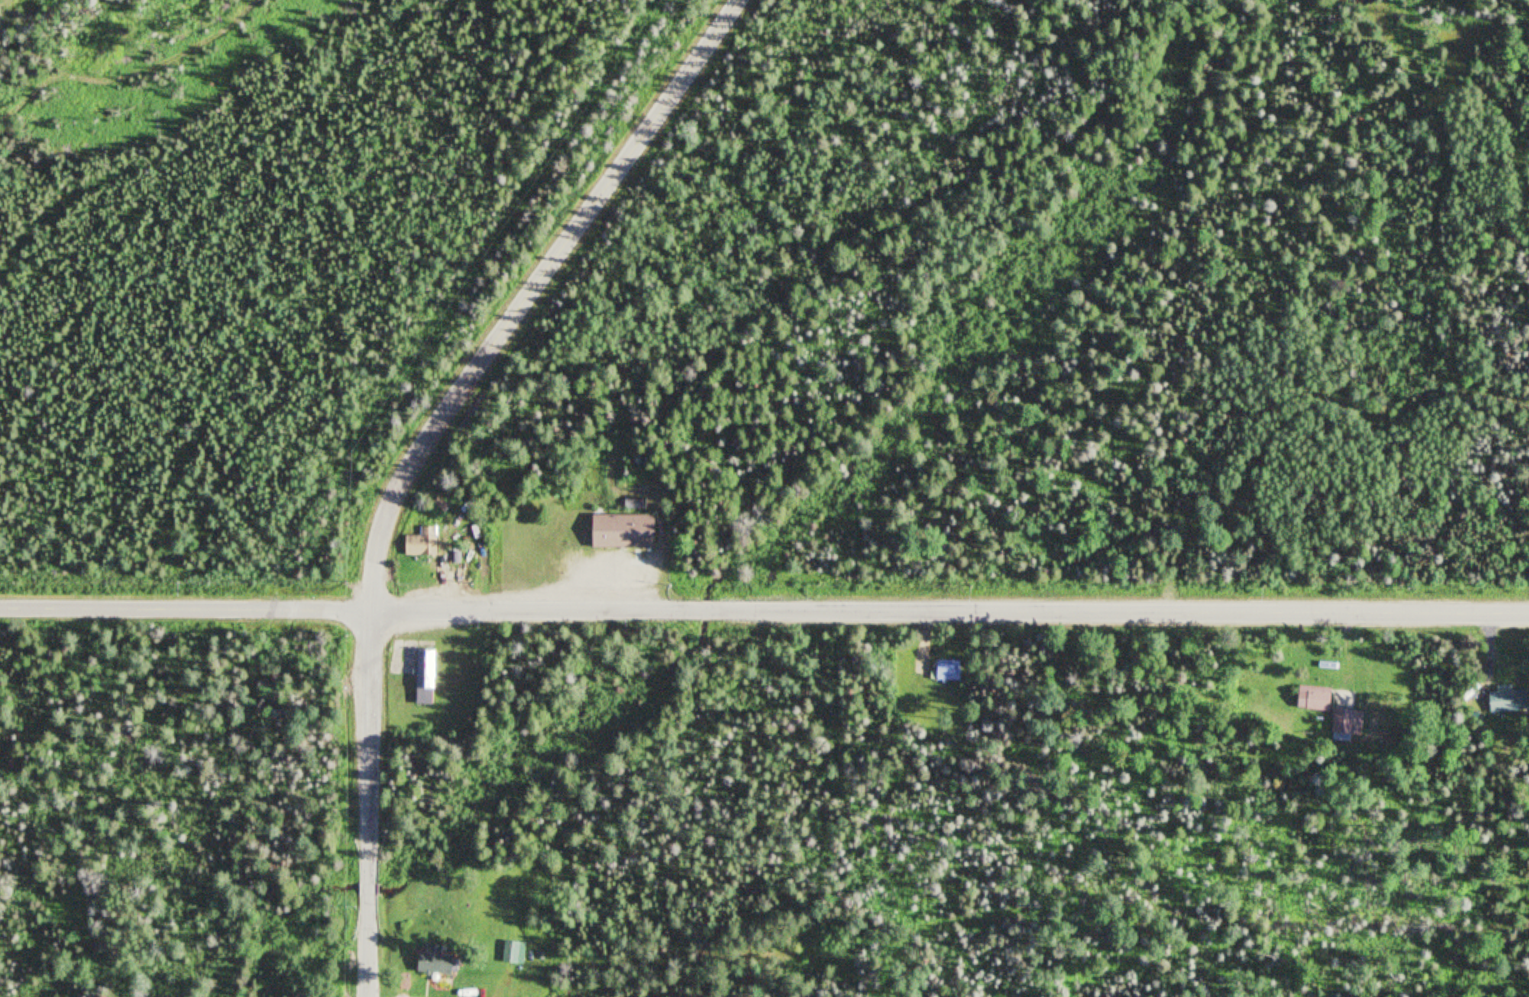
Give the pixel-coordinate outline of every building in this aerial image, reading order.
[(643,509),(643,501),(620,501),(620,509),(643,509)] [(649,516),(650,551),(588,551),(587,517),(649,516)] [(435,527),(435,537),(441,537),(441,556),(402,556),(402,537),(420,537),(420,527),(435,527)] [(432,704),(411,704),(412,648),(433,649),(432,704)] [(932,662),(959,661),(959,683),(933,683),(932,662)] [(1328,689),(1324,712),(1293,706),(1297,684),(1328,689)] [(1525,689),(1527,712),(1488,715),(1486,692),(1494,692),(1494,686),(1509,684),(1509,690),(1525,689)] [(1330,709),(1362,711),(1360,735),(1328,732),(1330,709)] [(421,944),(415,969),(444,976),(450,951),(421,944)]
